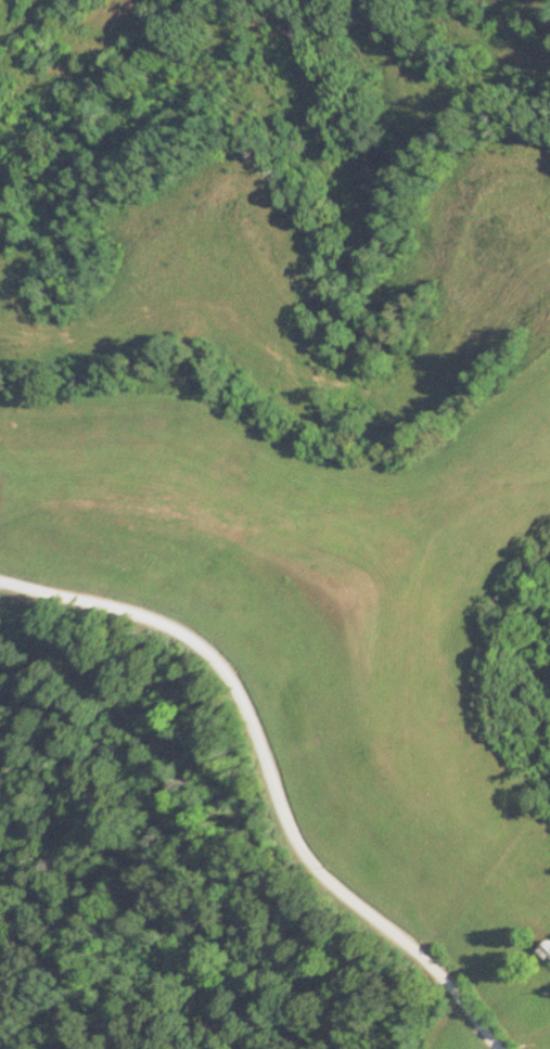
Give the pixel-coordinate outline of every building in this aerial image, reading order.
[(549,959),(549,943),(541,948),(548,960),(549,959)]
